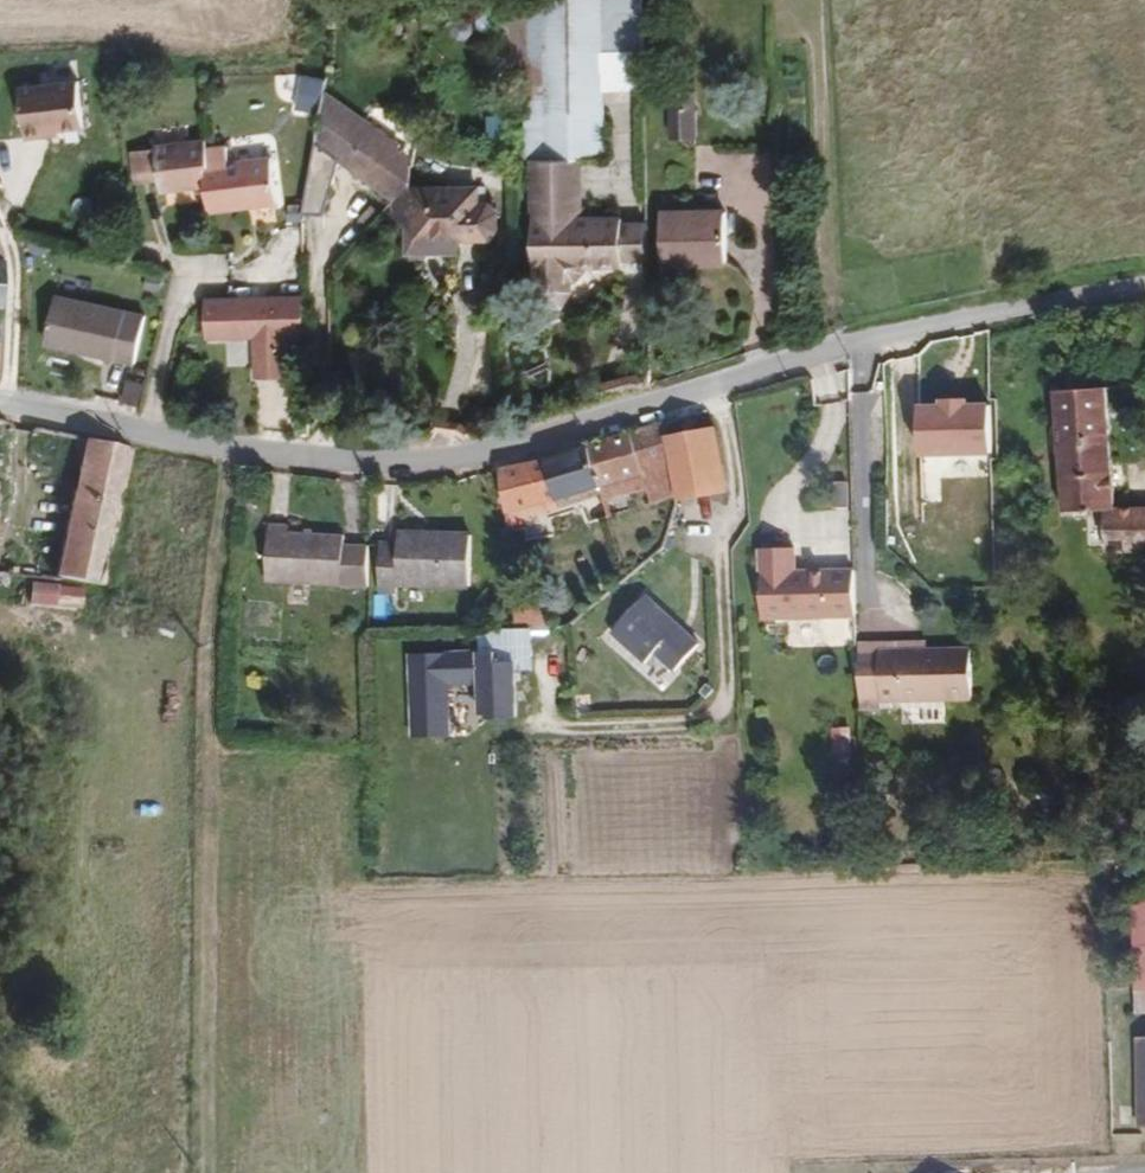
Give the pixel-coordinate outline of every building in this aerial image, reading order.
[(646,0),(559,0),(559,121),(558,190),(541,191),(541,203),(589,203),(590,206),(611,206),(611,126),(649,122),(646,0)] [(332,130),(333,81),(311,85),(311,130),(332,130)] [(392,147),(405,134),(336,81),(333,81),(332,130),(332,150),(376,185),(392,147)] [(88,129),(85,83),(24,88),(27,139),(54,138),(64,137),(63,132),(88,129)] [(701,103),(701,83),(679,84),(679,104),(701,103)] [(701,133),(701,103),(679,104),(679,132),(701,133)] [(299,205),(298,156),(253,156),(253,131),(232,132),(232,120),(158,122),(158,157),(181,157),(181,175),(227,174),(228,207),(299,205)] [(419,170),(392,147),(376,185),(398,201),(402,208),(402,197),(416,197),(416,185),(419,170)] [(510,220),(506,216),(496,209),(486,209),(485,197),(416,197),(402,197),(402,208),(402,235),(417,236),(417,256),(465,257),(465,243),(497,242),(507,237),(510,230),(510,220)] [(630,305),(630,270),(630,262),(589,263),(590,206),(589,203),(541,203),(541,342),(550,352),(567,352),(577,341),(577,322),(580,326),(591,315),(587,311),(630,310),(630,305)] [(735,256),(734,207),(671,207),(671,256),(735,256)] [(653,305),(652,269),(630,270),(630,305),(653,305)] [(301,283),(199,291),(202,332),(254,328),(289,325),(304,324),(301,283)] [(131,366),(145,314),(53,294),(41,342),(131,366)] [(289,325),(254,328),(257,375),(293,373),(289,325)] [(1127,395),(1062,401),(1066,519),(1106,519),(1108,557),(1144,557),(1144,517),(1132,517),(1127,395)] [(921,454),(994,453),(994,399),(920,400),(921,454)] [(661,420),(634,436),(644,473),(653,503),(677,496),(661,420)] [(644,473),(634,436),(621,436),(592,447),(603,481),(616,480),(644,473)] [(734,506),(726,455),(725,436),(688,439),(681,442),(682,459),(675,460),(683,513),(689,512),(734,506)] [(603,481),(592,447),(569,455),(556,458),(519,465),(492,466),(497,493),(539,492),(540,497),(587,495),(588,483),(603,481)] [(129,512),(137,465),(94,455),(85,505),(129,512)] [(115,595),(129,512),(85,505),(72,586),(115,595)] [(368,589),(368,541),(339,541),(339,531),(266,529),(265,587),(368,589)] [(492,591),(489,534),(423,537),(402,540),(397,541),(399,603),(416,603),(418,593),(492,591)] [(399,603),(397,541),(381,541),(380,549),(380,597),(380,604),(399,603)] [(854,572),(828,573),(802,572),(802,576),(792,575),(791,548),(758,549),(758,619),(855,617),(854,572)] [(645,593),(611,632),(647,663),(654,655),(674,671),(700,640),(645,593)] [(553,637),(552,605),(520,608),(522,638),(553,637)] [(936,652),(937,644),(891,646),(891,653),(936,652)] [(983,701),(983,652),(936,652),(891,653),(891,646),(869,646),(871,711),(892,710),(892,703),(983,701)] [(494,648),(446,650),(407,652),(412,737),(450,735),(447,683),(478,681),(480,720),(516,718),(514,662),(494,663),(494,648)]
